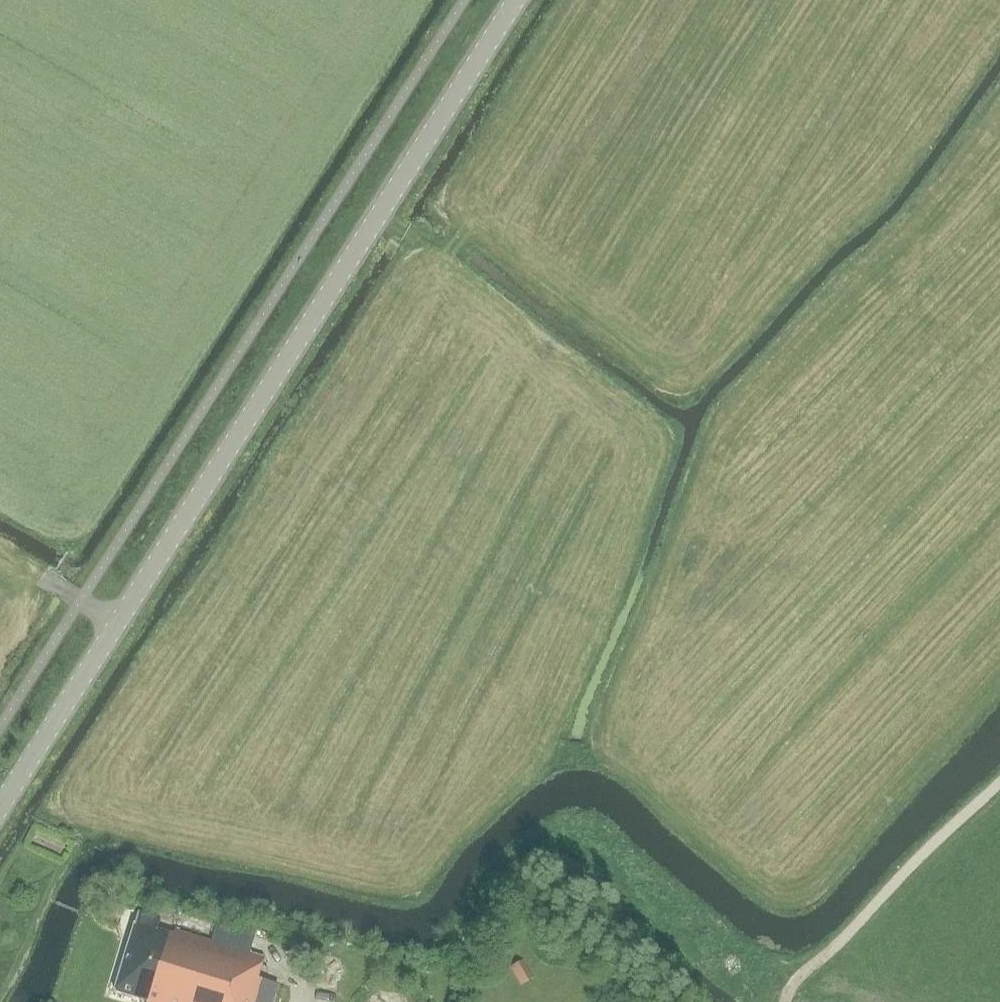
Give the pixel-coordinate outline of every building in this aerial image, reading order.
[(198,938),(158,927),(160,919),(138,913),(134,926),(134,925),(115,993),(147,1001),(190,1001),(195,984),(186,981),(198,938)] [(253,950),(258,932),(219,921),(214,939),(253,950)] [(190,1001),(256,1001),(263,978),(259,977),(264,957),(198,938),(186,981),(195,984),(190,1001)] [(535,977),(524,959),(510,967),(521,985),(535,977)]
